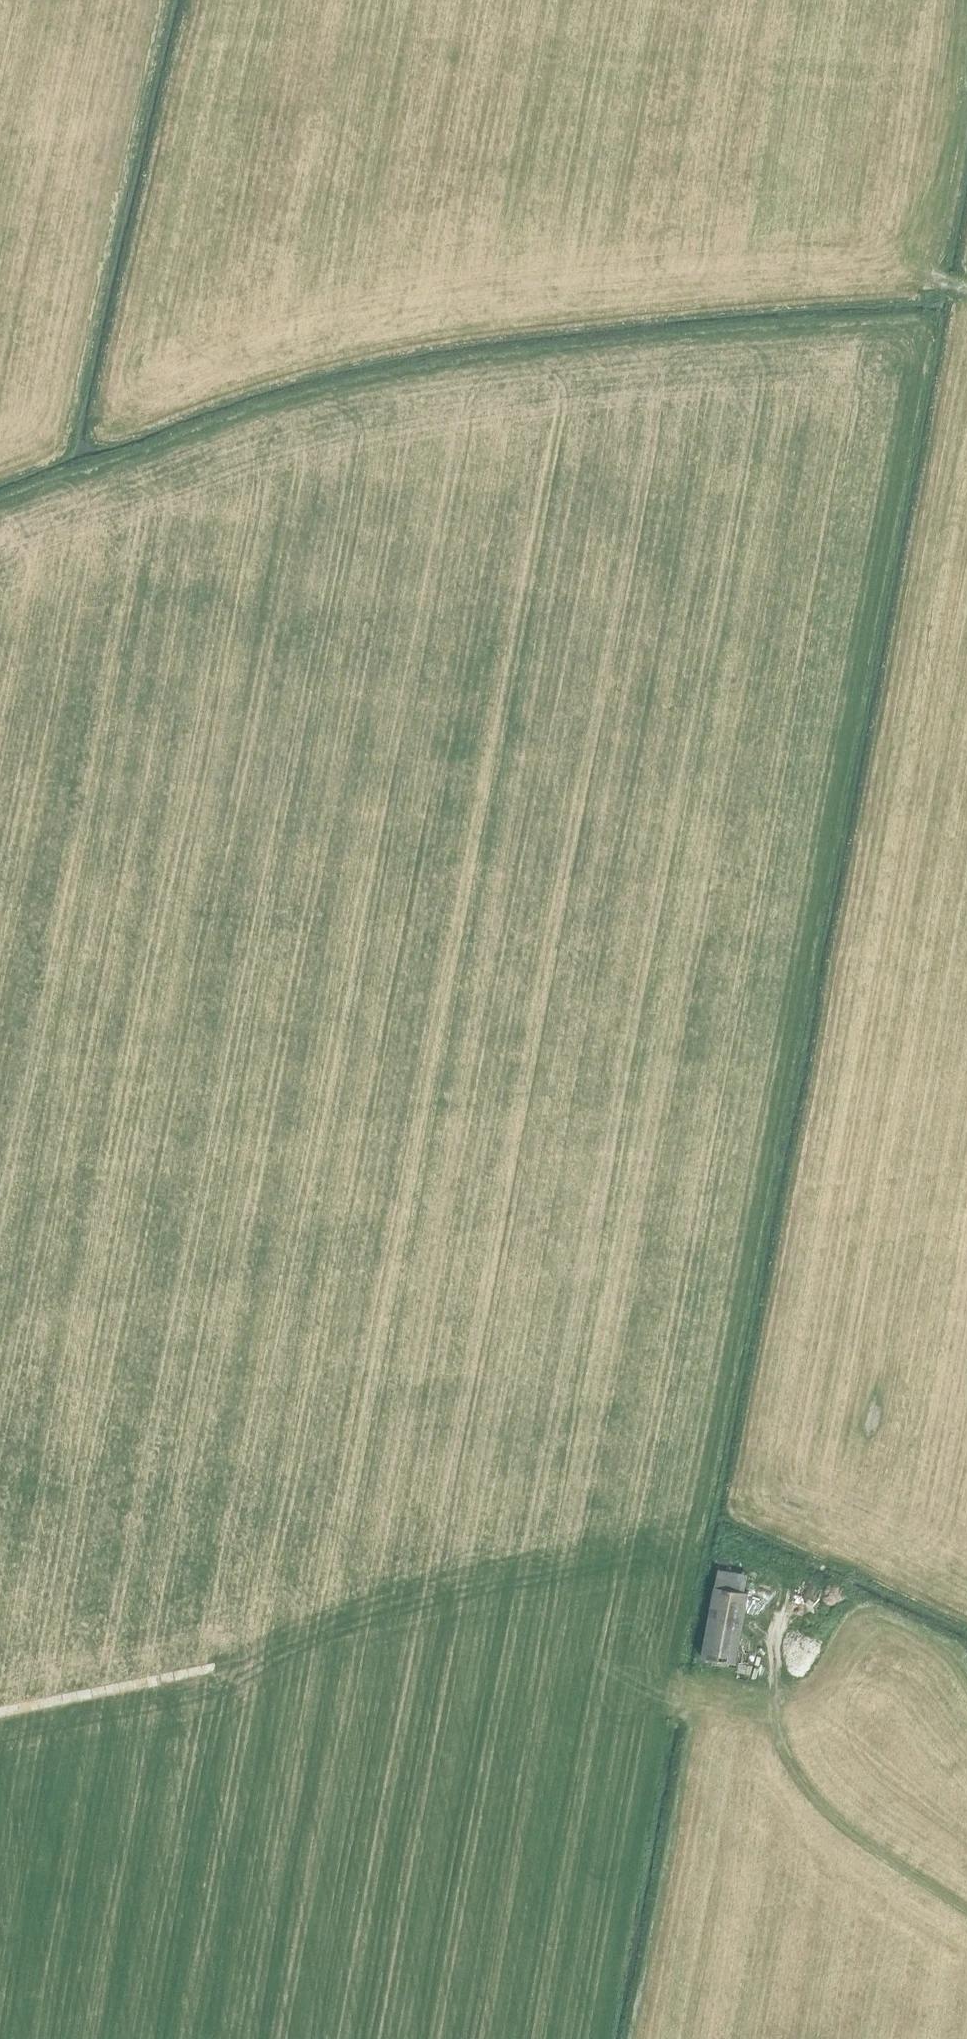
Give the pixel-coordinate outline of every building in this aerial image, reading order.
[(747,1574),(718,1568),(700,1655),(735,1662),(749,1591),(744,1590),(747,1574)]
